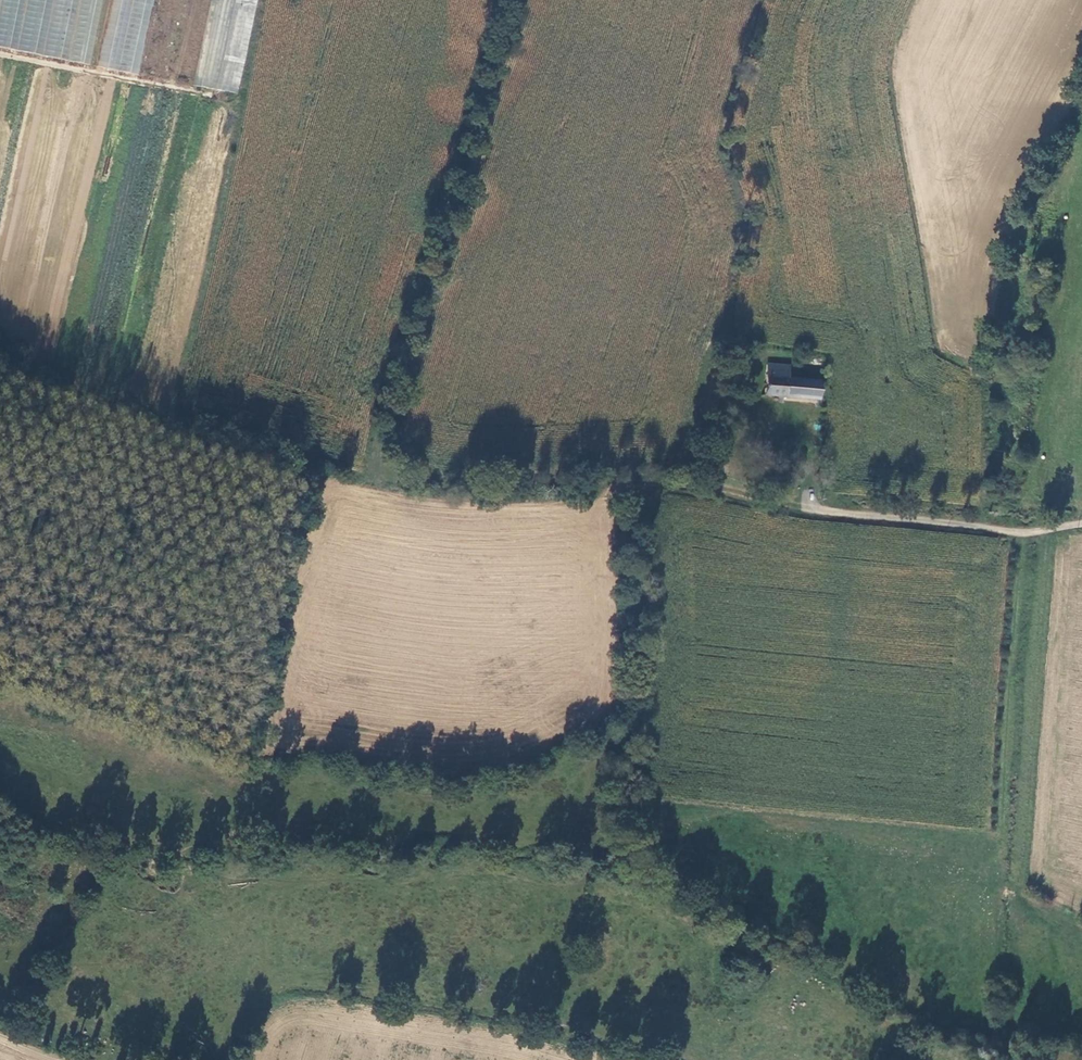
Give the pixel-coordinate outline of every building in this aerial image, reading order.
[(104,0),(0,0),(0,45),(91,64),(104,0)] [(142,73),(156,0),(117,0),(103,67),(142,73)] [(194,86),(237,94),(257,0),(212,0),(194,86)] [(766,364),(765,395),(819,397),(820,381),(787,380),(787,365),(766,364)]
